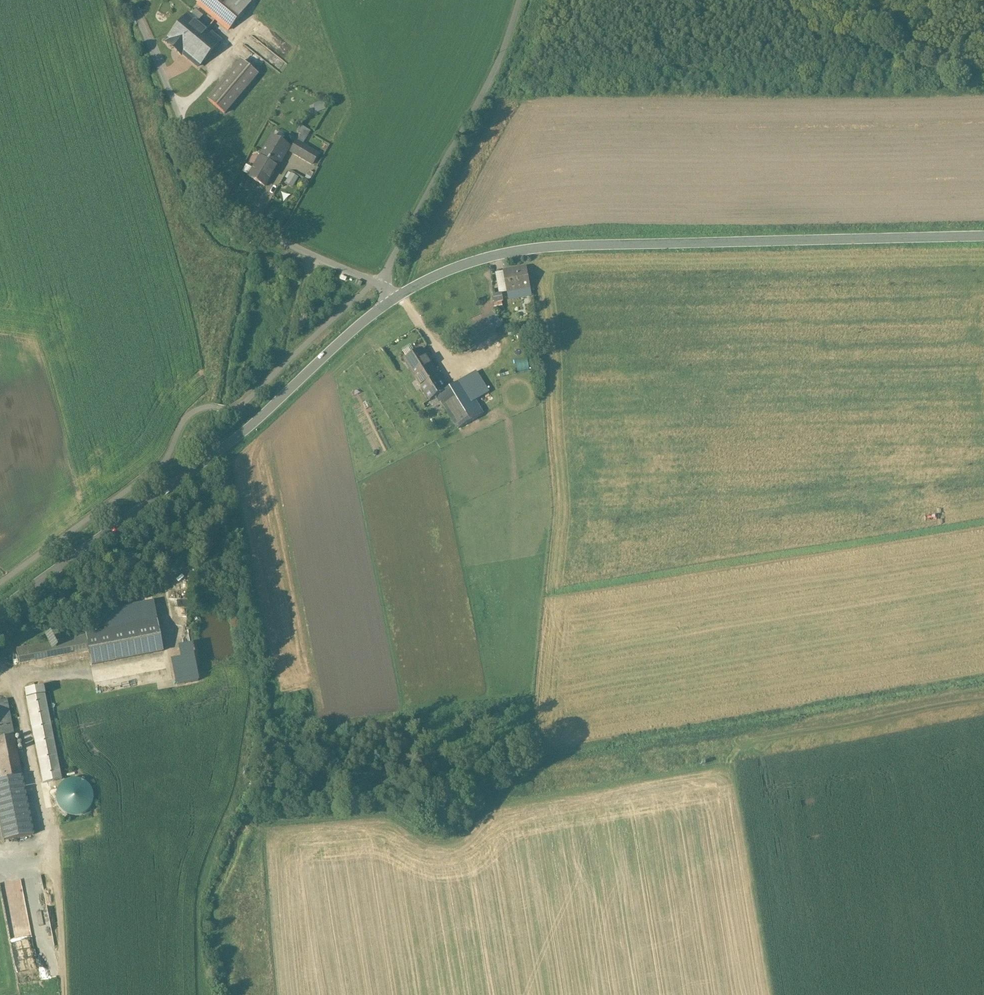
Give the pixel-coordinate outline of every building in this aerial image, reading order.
[(197,2),(215,17),(215,16),(229,27),(243,10),(231,0),(199,0),(197,2)] [(220,38),(189,12),(167,38),(198,64),(220,38)] [(241,59),(208,97),(225,111),(257,73),(241,59)] [(326,100),(315,102),(317,110),(328,107),(326,100)] [(289,145),(272,135),(262,152),(279,162),(289,145)] [(318,152),(297,139),(291,150),(312,163),(318,152)] [(279,162),(262,152),(249,174),(265,184),(265,183),(271,173),(278,162),(279,163),(279,162)] [(290,170),(286,181),(296,185),(301,174),(290,170)] [(526,267),(505,271),(509,293),(530,289),(526,267)] [(530,289),(509,293),(510,299),(531,295),(530,289)] [(447,389),(422,348),(405,359),(430,400),(447,389)] [(519,362),(520,371),(532,370),(531,361),(519,362)] [(476,371),(447,389),(438,395),(459,428),(483,413),(475,400),(489,391),(476,371)] [(157,621),(86,635),(89,649),(89,650),(92,665),(163,651),(157,621)] [(86,635),(17,648),(20,663),(89,650),(89,649),(86,635)] [(190,645),(170,649),(176,678),(195,674),(190,645)] [(60,784),(42,692),(24,695),(42,787),(60,784)] [(0,742),(0,783),(20,779),(13,739),(0,742)] [(0,783),(0,832),(2,844),(32,838),(20,779),(0,783)] [(91,809),(92,802),(91,795),(87,789),(81,785),(73,784),(66,785),(60,789),(56,796),(55,803),(56,810),(61,816),(67,820),(74,821),(81,820),(87,815),(91,809)]
